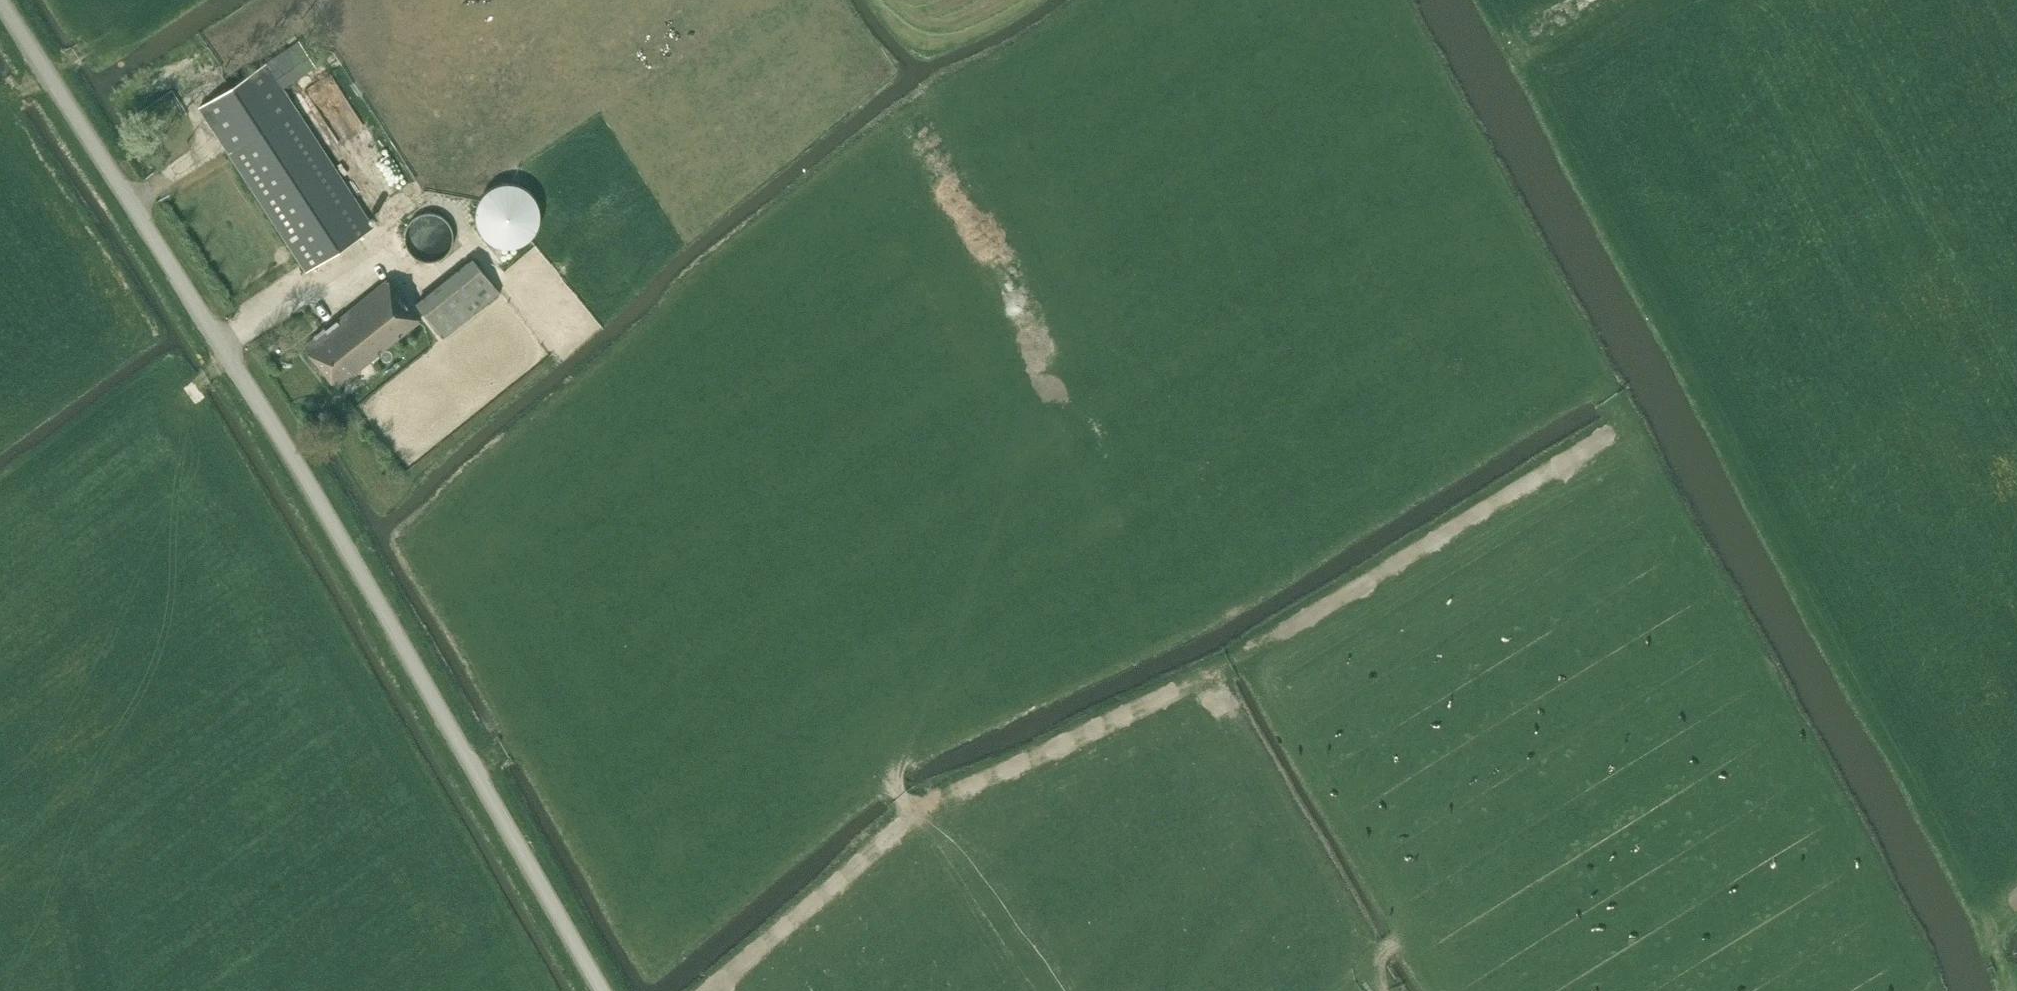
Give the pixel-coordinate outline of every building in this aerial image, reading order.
[(316,65),(300,41),(266,63),(266,64),(200,107),(306,271),(373,227),(282,87),(316,65)] [(485,196),(480,204),(478,214),(480,224),(485,233),(492,239),(501,243),(511,244),(520,242),(529,236),(535,229),(538,219),(538,209),(535,200),(529,192),(521,187),(511,184),(501,185),(492,189),(485,196)] [(452,246),(452,244),(453,241),(453,238),(453,236),(453,233),(452,230),(451,227),(450,225),(448,222),(446,220),(444,218),(442,217),(440,215),(436,214),(432,214),(429,213),(426,214),(422,214),(419,215),(416,217),(413,219),(411,222),(409,224),(408,226),(407,228),(406,230),(406,232),(406,234),(406,239),(406,244),(408,247),(409,250),(411,253),(414,255),(416,257),(419,259),(422,260),(425,261),(430,261),(432,261),(435,260),(439,259),(442,257),(445,255),(448,252),(450,249),(452,246)] [(416,304),(443,337),(500,292),(473,259),(416,304)] [(305,345),(337,387),(420,321),(387,279),(325,329),(324,328),(314,336),(315,337),(305,345)]
